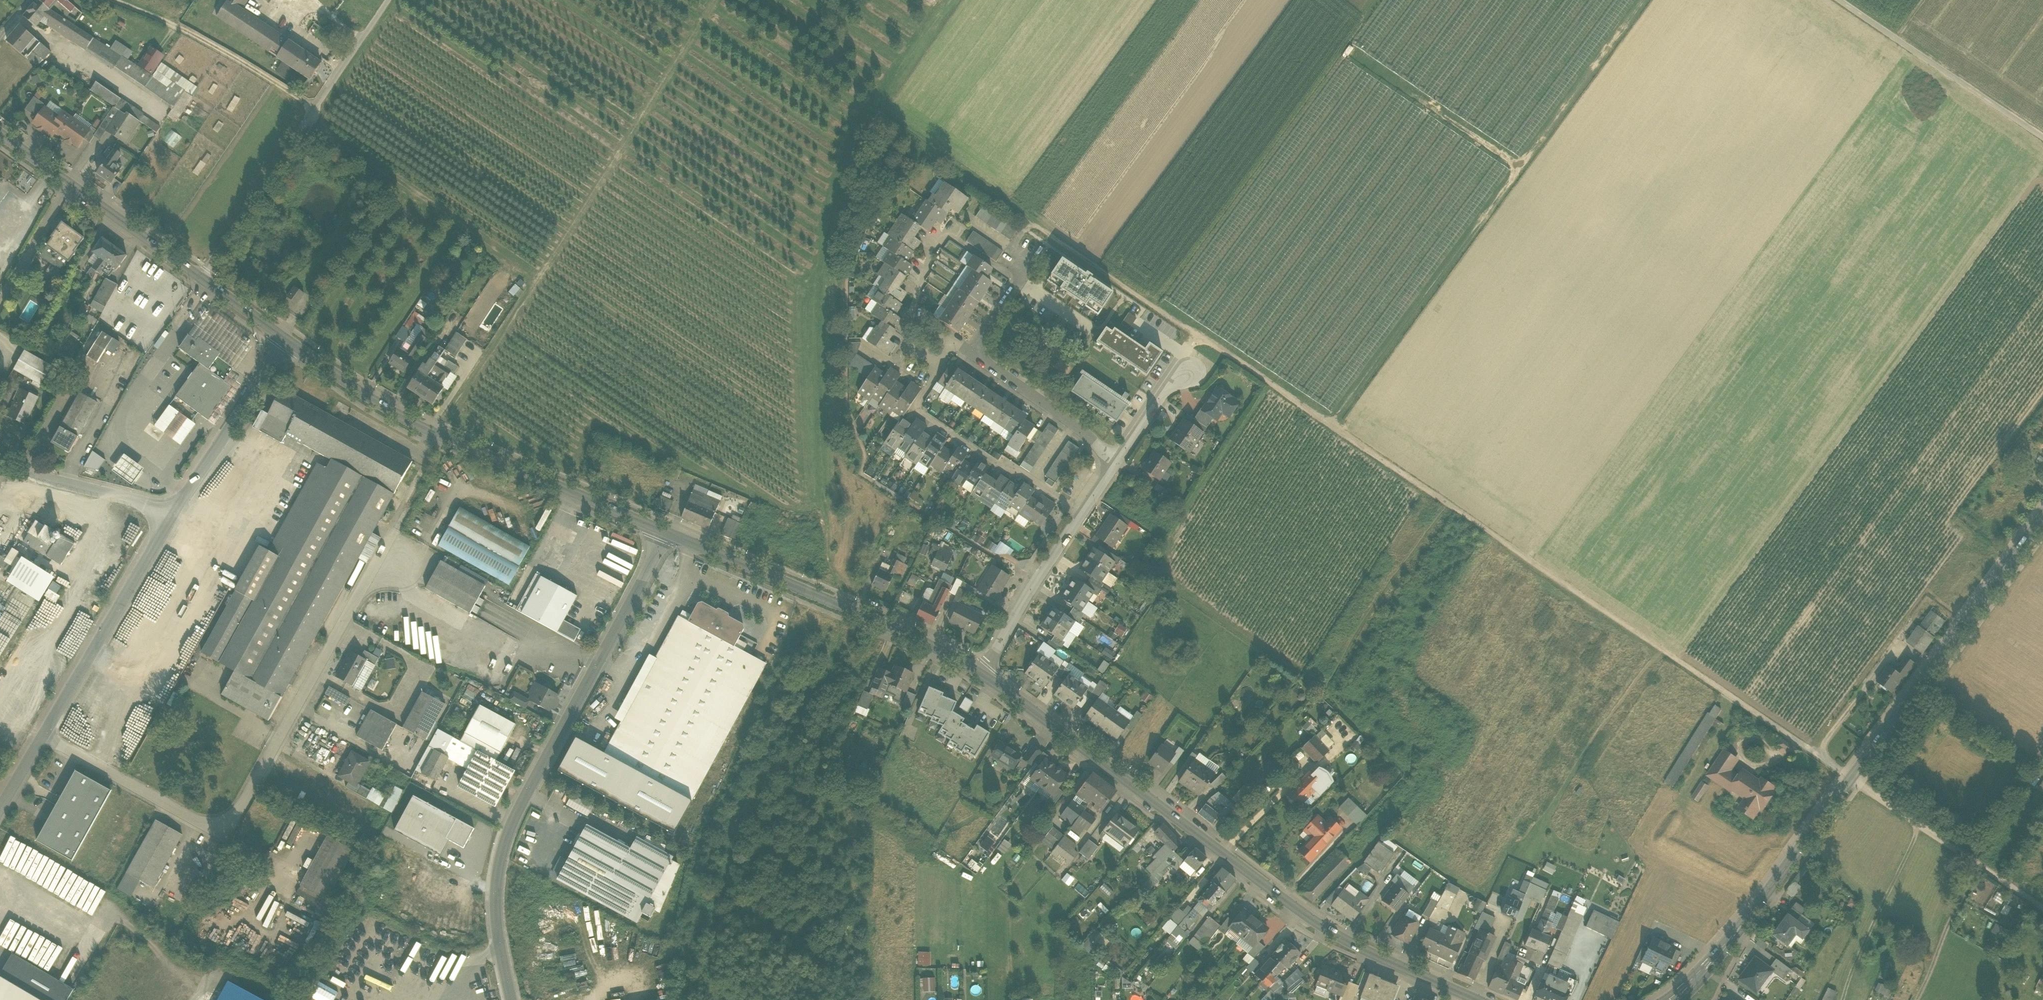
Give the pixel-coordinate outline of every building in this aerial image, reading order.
[(82,31),(74,26),(62,18),(50,11),(38,0),(23,17),(36,28),(41,22),(46,17),(52,21),(50,23),(74,39),(76,40),(82,31)] [(38,0),(50,11),(55,6),(58,2),(60,0),(39,0),(38,0)] [(71,13),(76,8),(67,0),(60,0),(58,2),(71,13)] [(238,9),(239,7),(244,0),(229,0),(228,1),(238,9)] [(239,7),(242,10),(249,0),(244,0),(239,7)] [(279,36),(238,9),(228,1),(217,17),(269,52),(279,36)] [(68,16),(71,13),(58,2),(55,6),(64,14),(68,16)] [(62,18),(74,26),(77,22),(68,16),(64,14),(62,18)] [(52,21),(46,17),(41,22),(47,26),(49,23),(50,23),(52,21)] [(172,110),(174,108),(145,87),(116,68),(88,49),(87,51),(72,42),(74,39),(50,23),(49,23),(47,26),(86,52),(116,71),(172,110)] [(8,43),(21,54),(34,38),(21,27),(8,43)] [(76,40),(74,39),(72,42),(87,51),(88,49),(90,46),(94,39),(82,31),(76,40)] [(269,52),(277,58),(288,41),(289,42),(290,41),(280,35),(279,36),(269,52)] [(41,43),(34,38),(21,54),(27,59),(33,53),(41,43)] [(94,39),(90,46),(95,49),(99,42),(94,39)] [(293,68),(311,80),(322,63),(305,52),(304,53),(299,49),(300,49),(294,45),(289,42),(288,41),(277,58),(278,58),(279,57),(294,67),(293,68)] [(111,50),(99,42),(95,49),(90,46),(88,49),(116,68),(122,57),(111,50)] [(41,43),(33,53),(43,61),(51,52),(41,43)] [(115,43),(111,50),(122,57),(127,61),(132,54),(115,43)] [(151,49),(140,65),(152,73),(163,56),(151,49)] [(37,68),(43,61),(33,53),(27,59),(37,68)] [(180,56),(175,62),(180,65),(185,59),(180,56)] [(127,61),(122,57),(116,68),(145,87),(152,77),(127,61)] [(279,57),(278,58),(283,62),(293,68),(294,67),(279,57)] [(293,68),(283,62),(276,72),(286,79),(293,68)] [(162,64),(156,72),(185,92),(191,96),(197,87),(162,64)] [(228,70),(220,64),(217,68),(224,74),(228,70)] [(153,77),(152,77),(145,87),(174,108),(185,92),(156,72),(153,77)] [(44,74),(32,78),(34,86),(46,82),(44,74)] [(114,107),(115,108),(121,100),(96,82),(90,90),(114,107)] [(214,84),(209,92),(213,95),(218,87),(214,84)] [(191,96),(185,92),(174,108),(172,110),(168,116),(176,122),(193,97),(191,96)] [(235,96),(227,110),(232,113),(240,99),(235,96)] [(26,110),(35,117),(44,104),(35,97),(26,110)] [(128,114),(139,122),(143,116),(144,115),(133,108),(121,100),(115,108),(127,116),(128,114)] [(49,103),(46,108),(60,118),(64,113),(49,103)] [(107,131),(125,144),(140,122),(139,122),(128,114),(127,116),(115,108),(114,107),(103,123),(100,127),(107,131)] [(62,135),(78,147),(84,139),(90,131),(89,131),(73,119),(64,113),(60,118),(46,108),(34,124),(53,137),(56,133),(59,135),(62,135)] [(76,114),(73,119),(89,131),(92,127),(93,126),(76,114)] [(161,128),(143,116),(139,122),(140,122),(157,133),(161,128)] [(98,120),(92,127),(98,131),(100,127),(103,123),(98,120)] [(219,121),(213,130),(218,133),(224,125),(219,121)] [(84,139),(90,143),(94,137),(98,131),(92,127),(89,131),(90,131),(84,139)] [(107,131),(100,127),(98,131),(94,137),(100,141),(107,131)] [(164,140),(174,148),(183,137),(172,129),(164,140)] [(108,161),(115,152),(109,148),(102,157),(108,161)] [(115,151),(115,152),(108,161),(115,166),(116,163),(122,156),(115,151)] [(202,161),(206,164),(212,156),(208,154),(202,161)] [(105,180),(111,184),(123,168),(116,163),(115,166),(108,161),(98,174),(100,176),(101,177),(104,179),(105,180)] [(201,161),(193,173),(198,176),(206,164),(202,161),(201,161)] [(935,197),(944,183),(939,180),(930,193),(933,195),(935,197)] [(933,195),(928,202),(946,214),(949,210),(957,214),(967,199),(944,183),(935,197),(933,195)] [(926,201),(912,222),(920,227),(927,231),(934,221),(939,225),(946,214),(928,202),(926,201)] [(976,217),(986,224),(992,214),(987,210),(983,207),(976,217)] [(986,224),(991,227),(997,217),(992,214),(986,224)] [(898,227),(905,217),(903,215),(889,236),(891,238),(893,239),(900,229),(898,227)] [(900,229),(893,239),(913,252),(920,242),(913,237),(920,227),(912,222),(905,217),(898,227),(900,229)] [(991,227),(996,230),(1002,220),(997,217),(991,227)] [(996,230),(1001,234),(1007,224),(1002,220),(996,230)] [(49,246),(59,254),(65,246),(64,245),(73,232),(68,229),(69,228),(63,223),(53,238),(54,239),(49,246)] [(1001,234),(1006,237),(1012,227),(1007,224),(1001,234)] [(1017,230),(1012,227),(1006,237),(1011,240),(1017,230)] [(77,235),(73,232),(64,245),(65,246),(59,254),(70,262),(76,253),(75,252),(84,238),(78,234),(77,235)] [(966,242),(971,245),(978,235),(973,232),(966,242)] [(884,248),(891,238),(889,236),(884,233),(877,243),(882,247),(884,248)] [(971,245),(976,249),(983,238),(978,235),(971,245)] [(884,248),(890,252),(906,262),(913,252),(893,239),(891,238),(884,248)] [(976,249),(981,252),(988,242),(983,238),(976,249)] [(93,269),(97,272),(115,247),(103,239),(93,253),(95,255),(90,262),(95,265),(93,269)] [(981,252),(986,255),(993,245),(988,242),(981,252)] [(986,255),(991,259),(998,249),(993,245),(986,255)] [(52,264),(59,254),(49,246),(41,257),(52,264)] [(127,256),(115,247),(97,272),(102,276),(105,272),(109,275),(114,269),(117,271),(127,256)] [(883,263),(890,252),(884,248),(882,247),(876,258),(883,263)] [(1003,252),(998,249),(991,259),(996,262),(1003,252)] [(1061,256),(1051,249),(1045,256),(1056,264),(1061,256)] [(941,257),(950,264),(955,258),(946,251),(941,257)] [(883,263),(886,265),(904,277),(905,277),(912,266),(906,262),(890,252),(883,263)] [(967,266),(973,256),(967,252),(960,262),(967,266)] [(70,262),(59,254),(52,264),(62,272),(70,262)] [(967,266),(973,270),(985,279),(992,269),(973,256),(967,266)] [(1085,275),(1062,259),(1047,281),(1060,289),(1067,294),(1079,302),(1085,307),(1098,315),(1113,293),(1091,279),(1092,277),(1087,273),(1085,275)] [(885,281),(879,290),(899,303),(906,293),(898,287),(904,277),(886,265),(878,276),(885,281)] [(960,276),(966,280),(973,270),(967,266),(960,276)] [(72,280),(78,283),(84,272),(78,268),(72,280)] [(88,275),(93,279),(97,272),(93,269),(88,275)] [(973,270),(966,280),(984,293),(991,283),(985,279),(973,270)] [(879,290),(885,281),(878,276),(872,285),(874,286),(879,290)] [(953,286),(959,290),(966,280),(960,276),(953,286)] [(95,302),(106,308),(118,286),(107,280),(95,302)] [(966,280),(959,290),(978,303),(984,293),(966,280)] [(872,300),(879,290),(874,286),(867,296),(872,300)] [(959,290),(953,286),(947,296),(953,300),(959,290)] [(288,298),(297,305),(304,294),(296,288),(288,298)] [(1060,289),(1056,294),(1063,299),(1067,294),(1060,289)] [(872,301),(879,305),(894,315),(901,304),(899,303),(879,290),(872,300),(872,301)] [(959,290),(953,300),(971,313),(978,303),(959,290)] [(946,310),(953,300),(947,296),(945,295),(938,305),(939,306),(946,310)] [(953,300),(946,310),(964,323),(971,313),(953,300)] [(1079,302),(1075,307),(1082,312),(1085,307),(1079,302)] [(901,319),(894,315),(879,305),(872,315),(881,322),(894,330),(901,319)] [(939,320),(946,310),(939,306),(933,316),(939,320)] [(958,333),(964,323),(946,310),(939,320),(958,333)] [(213,319),(206,313),(189,336),(197,342),(200,339),(221,354),(219,358),(232,367),(237,371),(254,348),(235,335),(239,330),(217,314),(213,319)] [(1128,313),(1122,324),(1129,329),(1136,319),(1128,313)] [(887,332),(891,335),(894,330),(881,322),(878,327),(887,333),(887,332)] [(396,337),(406,343),(412,333),(402,327),(396,337)] [(862,339),(887,355),(894,345),(887,340),(891,335),(887,332),(887,333),(878,327),(876,329),(869,328),(862,339)] [(1106,328),(1096,342),(1103,347),(1115,355),(1127,364),(1133,368),(1140,373),(1146,377),(1163,353),(1149,343),(1145,350),(1143,353),(1112,332),(1106,328)] [(1145,350),(1114,329),(1112,332),(1143,353),(1145,350)] [(447,348),(458,355),(469,338),(458,330),(447,348)] [(87,356),(98,363),(106,350),(113,339),(103,333),(87,356)] [(189,336),(180,349),(200,364),(209,370),(219,358),(221,354),(200,339),(197,342),(189,336)] [(420,347),(424,349),(428,343),(418,337),(414,343),(420,347)] [(121,344),(113,339),(106,350),(113,355),(121,344)] [(1093,347),(1100,352),(1103,347),(1096,342),(1093,347)] [(391,364),(403,372),(420,347),(414,343),(406,354),(400,350),(391,364)] [(856,354),(861,343),(849,343),(849,366),(856,354)] [(437,352),(442,355),(447,348),(442,345),(437,352)] [(14,370),(41,386),(52,366),(25,351),(14,370)] [(431,359),(437,363),(441,357),(435,354),(431,359)] [(863,375),(868,378),(874,368),(875,367),(856,354),(849,366),(863,375)] [(1115,355),(1111,360),(1124,368),(1127,364),(1115,355)] [(200,364),(176,397),(188,405),(201,415),(226,381),(232,373),(232,372),(233,371),(233,369),(232,368),(232,367),(219,358),(209,370),(200,364)] [(408,388),(416,394),(427,378),(433,369),(437,363),(431,359),(427,366),(428,366),(422,374),(418,372),(408,388)] [(451,372),(437,363),(433,369),(440,374),(446,378),(447,379),(451,372)] [(945,387),(957,370),(950,366),(938,383),(945,387)] [(869,400),(872,396),(881,382),(878,379),(882,373),(874,368),(868,378),(858,392),(869,400)] [(872,396),(881,403),(895,382),(900,375),(889,368),(885,375),(882,373),(878,379),(881,382),(872,396)] [(1133,368),(1130,373),(1137,377),(1140,373),(1133,368)] [(945,388),(955,395),(967,376),(957,370),(945,387),(945,388)] [(1130,408),(1132,405),(1082,371),(1079,374),(1082,375),(1128,406),(1130,408)] [(210,421),(214,424),(241,386),(233,379),(236,375),(232,373),(226,381),(201,415),(209,421),(210,421)] [(435,383),(427,378),(416,394),(433,405),(444,389),(442,388),(443,386),(442,385),(446,378),(440,374),(435,381),(436,382),(435,383)] [(1116,423),(1128,406),(1082,375),(1071,392),(1116,423)] [(955,395),(965,401),(977,383),(967,376),(955,395)] [(890,414),(892,410),(902,396),(899,394),(903,387),(895,382),(881,403),(879,406),(890,414)] [(945,387),(938,383),(937,382),(933,389),(940,394),(945,387)] [(906,389),(903,387),(899,394),(902,396),(892,410),(903,417),(921,390),(911,383),(906,389)] [(965,401),(975,408),(987,390),(977,383),(965,401)] [(955,395),(945,388),(939,398),(949,404),(951,401),(955,395)] [(1202,411),(1213,418),(1217,413),(1220,415),(1222,412),(1224,409),(1231,414),(1239,402),(1227,395),(1227,392),(1224,390),(1221,391),(1217,388),(1213,394),(1214,395),(1209,403),(1208,402),(1202,410),(1202,411)] [(9,417),(22,423),(26,414),(24,413),(27,406),(33,409),(38,398),(22,390),(9,417)] [(315,451),(333,461),(394,495),(413,462),(282,390),(268,415),(269,415),(291,427),(286,435),(287,436),(315,451)] [(975,408),(985,415),(997,396),(987,390),(975,408)] [(61,428),(78,438),(98,403),(80,393),(61,428)] [(965,401),(955,395),(951,401),(961,407),(965,401)] [(881,403),(872,396),(869,400),(867,403),(877,410),(879,406),(881,403)] [(985,415),(995,422),(1007,403),(997,396),(985,415)] [(995,422),(1005,428),(1017,410),(1007,403),(995,422)] [(181,446),(196,425),(170,406),(155,426),(181,446)] [(1201,409),(1194,419),(1206,428),(1207,428),(1213,418),(1202,411),(1202,410),(1201,409)] [(1224,409),(1222,412),(1229,417),(1231,414),(1224,409)] [(903,417),(892,410),(890,414),(889,415),(899,422),(901,419),(902,419),(903,417)] [(1005,428),(1015,435),(1024,420),(1027,417),(1017,410),(1005,428)] [(269,415),(268,415),(262,411),(253,428),(260,432),(269,415)] [(282,444),(287,436),(286,435),(291,427),(269,415),(260,432),(282,444)] [(995,422),(985,415),(981,421),(991,427),(995,422)] [(1203,433),(1206,428),(1194,419),(1187,415),(1184,420),(1203,433)] [(898,447),(908,432),(905,430),(909,424),(902,419),(901,419),(899,422),(885,443),(896,450),(898,447)] [(916,419),(912,426),(909,424),(905,430),(908,432),(898,447),(908,453),(922,433),(926,426),(916,419)] [(1034,427),(1024,420),(1015,435),(1010,442),(1008,444),(1018,451),(1027,438),(1033,428),(1034,427)] [(1170,440),(1189,453),(1203,433),(1184,420),(1170,440)] [(1000,435),(1005,428),(995,422),(991,427),(990,428),(1000,435)] [(1045,428),(1055,435),(1058,429),(1049,423),(1045,428)] [(53,442),(70,452),(78,438),(61,428),(53,442)] [(1005,428),(1000,435),(1010,442),(1015,435),(1005,428)] [(1030,440),(1037,430),(1033,428),(1027,438),(1030,440)] [(1052,439),(1055,435),(1045,428),(1042,433),(1052,439)] [(1030,440),(1035,443),(1036,442),(1039,438),(1042,433),(1037,430),(1030,440)] [(919,460),(929,446),(925,444),(930,438),(922,433),(908,453),(906,457),(916,464),(919,460)] [(929,467),(930,465),(943,447),(947,440),(937,433),(933,440),(930,438),(925,444),(929,446),(919,460),(929,467)] [(1049,444),(1052,439),(1042,433),(1039,438),(1049,444)] [(1045,449),(1049,444),(1039,438),(1036,442),(1045,449)] [(1068,441),(1065,446),(1075,453),(1078,448),(1068,441)] [(70,454),(70,452),(53,442),(52,444),(70,454)] [(1042,453),(1045,449),(1036,442),(1035,443),(1033,447),(1042,453)] [(896,450),(885,443),(880,449),(891,456),(894,453),(896,450)] [(1018,451),(1008,444),(1004,450),(1016,459),(1021,453),(1018,451)] [(1071,458),(1075,453),(1065,446),(1062,451),(1071,458)] [(908,453),(898,447),(896,450),(894,453),(904,460),(906,457),(908,453)] [(943,464),(955,472),(963,461),(968,454),(958,448),(954,454),(943,447),(930,465),(939,471),(943,464)] [(1039,458),(1042,453),(1033,447),(1029,452),(1039,458)] [(1068,463),(1071,458),(1062,451),(1058,456),(1068,463)] [(93,452),(85,467),(99,470),(106,461),(93,452)] [(1036,463),(1039,458),(1029,452),(1027,456),(1036,463)] [(1142,469),(1159,481),(1161,478),(1166,472),(1171,463),(1154,452),(1142,469)] [(144,470),(125,455),(113,471),(132,486),(144,470)] [(1033,467),(1036,463),(1027,456),(1024,461),(1033,467)] [(1065,468),(1068,463),(1058,456),(1055,461),(1065,468)] [(929,467),(919,460),(916,464),(913,469),(923,475),(929,467)] [(261,548),(237,591),(316,636),(394,495),(333,461),(328,470),(318,465),(269,552),(261,548)] [(967,480),(976,486),(984,475),(988,468),(979,462),(975,469),(963,461),(955,472),(951,479),(963,487),(967,480)] [(1030,472),(1033,467),(1024,461),(1020,466),(1030,472)] [(1065,468),(1055,461),(1052,466),(1062,473),(1065,468)] [(1058,478),(1062,473),(1052,466),(1048,471),(1058,478)] [(1055,483),(1058,478),(1048,471),(1045,476),(1049,479),(1055,483)] [(1171,475),(1166,472),(1161,478),(1167,482),(1171,475)] [(985,497),(995,503),(1009,482),(1000,476),(997,481),(996,482),(991,479),(984,475),(976,486),(972,493),(982,500),(985,497)] [(1046,483),(1052,487),(1055,483),(1049,479),(1046,483)] [(890,480),(886,487),(894,492),(898,485),(890,480)] [(967,480),(963,487),(972,493),(976,486),(967,480)] [(1005,510),(1009,505),(1020,489),(1009,482),(995,503),(1005,510)] [(1020,512),(1030,497),(1034,490),(1024,483),(1020,489),(1009,505),(1020,512)] [(1154,489),(1164,496),(1167,491),(1157,484),(1154,489)] [(694,488),(691,495),(699,498),(702,492),(694,488)] [(696,505),(699,498),(691,495),(688,502),(696,505)] [(656,507),(668,512),(673,501),(661,496),(656,507)] [(713,496),(711,500),(710,503),(718,506),(720,500),(713,496)] [(993,507),(995,503),(985,497),(982,500),(993,507)] [(1040,504),(1030,497),(1020,512),(1031,519),(1041,526),(1045,520),(1055,505),(1045,497),(1040,504)] [(715,513),(718,506),(710,503),(711,500),(705,498),(704,500),(701,507),(715,513)] [(681,518),(708,529),(715,513),(701,507),(696,505),(688,502),(681,518)] [(995,503),(993,507),(990,511),(1000,518),(1005,510),(995,503)] [(1020,512),(1009,505),(1005,510),(1016,518),(1019,514),(1020,512)] [(460,508),(449,527),(519,566),(530,547),(460,508)] [(1111,516),(1127,526),(1130,521),(1115,511),(1111,516)] [(1029,521),(1031,519),(1020,512),(1019,514),(1029,521)] [(1015,519),(1026,526),(1029,521),(1019,514),(1016,518),(1015,519)] [(1105,542),(1112,548),(1113,547),(1110,545),(1119,533),(1122,534),(1127,526),(1111,516),(1111,515),(1096,536),(1096,537),(1105,542)] [(721,535),(733,540),(740,523),(728,518),(721,535)] [(1052,525),(1045,520),(1041,526),(1041,533),(1045,536),(1052,525)] [(62,565),(75,544),(37,521),(24,542),(62,565)] [(1139,527),(1130,521),(1127,526),(1136,531),(1139,527)] [(520,566),(519,566),(449,527),(439,546),(509,585),(520,566)] [(1113,547),(1122,534),(1119,533),(1110,545),(1113,547)] [(978,534),(974,541),(980,544),(984,537),(978,534)] [(1091,540),(1101,547),(1105,542),(1096,537),(1096,536),(1095,535),(1091,540)] [(989,540),(985,547),(991,551),(995,544),(989,540)] [(1000,541),(993,552),(1000,554),(1007,553),(1010,555),(1013,550),(1000,541)] [(926,556),(929,547),(923,544),(919,553),(926,556)] [(935,556),(939,547),(933,544),(929,554),(935,556)] [(972,547),(965,544),(962,549),(970,553),(972,547)] [(931,565),(945,571),(953,554),(950,553),(943,549),(939,547),(935,556),(931,565)] [(1094,549),(1087,559),(1107,572),(1113,563),(1105,557),(1094,549)] [(1113,563),(1116,565),(1120,560),(1108,552),(1105,557),(1113,563)] [(898,553),(895,559),(900,562),(904,564),(907,558),(898,553)] [(55,578),(23,558),(8,582),(40,602),(55,578)] [(894,559),(892,565),(887,573),(893,575),(894,573),(900,562),(895,559),(894,559)] [(1107,573),(1107,572),(1087,559),(1081,568),(1092,575),(1101,581),(1107,573)] [(1127,565),(1120,560),(1116,565),(1123,570),(1127,565)] [(426,589),(470,614),(486,586),(441,561),(426,589)] [(881,570),(887,573),(892,565),(885,561),(881,570)] [(894,573),(902,577),(907,565),(904,564),(900,562),(894,573)] [(980,592),(995,601),(1010,578),(993,567),(986,579),(988,580),(980,592)] [(893,576),(893,575),(887,573),(881,570),(880,569),(872,585),(886,592),(893,576)] [(943,573),(940,580),(951,585),(954,578),(943,573)] [(1101,581),(1105,584),(1111,588),(1117,579),(1107,573),(1101,581)] [(516,610),(557,633),(564,620),(577,596),(536,574),(516,610)] [(914,586),(919,578),(912,574),(907,583),(914,586)] [(1092,575),(1088,581),(1101,590),(1105,584),(1101,581),(1092,575)] [(1074,578),(1067,588),(1087,602),(1094,592),(1085,586),(1074,578)] [(950,593),(955,596),(959,588),(963,582),(957,579),(950,593)] [(978,591),(980,592),(988,580),(986,579),(978,591)] [(928,603),(927,605),(939,611),(951,586),(951,585),(940,580),(939,580),(934,590),(928,603)] [(45,596),(54,602),(64,587),(54,581),(45,596)] [(1098,595),(1101,590),(1088,581),(1085,586),(1094,592),(1098,595)] [(963,582),(959,588),(965,591),(975,597),(978,591),(963,582)] [(1107,594),(1111,588),(1105,584),(1101,590),(1107,594)] [(924,601),(928,603),(934,590),(930,588),(926,588),(922,597),(924,601)] [(959,603),(965,591),(959,588),(955,596),(953,602),(958,604),(959,603)] [(1081,611),(1087,602),(1067,588),(1061,598),(1074,607),(1081,611)] [(202,653),(235,671),(282,698),(316,636),(237,591),(202,653)] [(906,591),(903,599),(909,602),(912,593),(906,591)] [(698,603),(688,621),(734,646),(744,628),(743,624),(728,616),(727,616),(724,617),(719,614),(718,611),(717,610),(702,602),(698,603)] [(1098,609),(1087,602),(1081,611),(1085,613),(1084,614),(1091,618),(1098,609)] [(932,626),(939,611),(927,605),(923,603),(916,618),(932,626)] [(949,621),(973,634),(983,616),(959,603),(958,604),(949,621)] [(1074,607),(1071,612),(1081,619),(1084,614),(1085,613),(1081,611),(1074,607)] [(1054,608),(1048,617),(1067,631),(1074,622),(1074,621),(1067,617),(1054,608)] [(717,609),(717,610),(718,611),(719,614),(724,617),(727,616),(728,616),(729,615),(728,613),(719,609),(717,609)] [(1919,626),(1934,637),(1946,622),(1931,610),(1919,626)] [(1078,623),(1081,619),(1071,612),(1067,617),(1074,621),(1074,622),(1077,624),(1078,623)] [(766,664),(734,646),(688,621),(679,616),(658,654),(621,722),(604,753),(692,801),(766,664)] [(1061,640),(1067,631),(1048,617),(1041,627),(1054,636),(1061,641),(1061,640)] [(580,629),(564,620),(557,633),(574,641),(580,629)] [(1084,627),(1078,623),(1077,624),(1074,622),(1067,631),(1076,636),(1077,637),(1084,627)] [(1127,628),(1119,624),(1114,632),(1122,636),(1127,628)] [(1906,642),(1923,654),(1934,638),(1934,637),(1919,626),(1918,626),(1906,642)] [(1068,649),(1076,636),(1067,631),(1061,640),(1065,642),(1063,645),(1068,649)] [(1026,642),(1022,635),(1016,639),(1020,645),(1026,642)] [(1054,636),(1051,641),(1059,646),(1061,648),(1063,645),(1065,642),(1061,640),(1061,641),(1054,636)] [(1055,652),(1059,646),(1051,641),(1049,640),(1046,644),(1046,645),(1046,646),(1055,652)] [(1036,652),(1039,654),(1040,654),(1046,646),(1046,645),(1046,644),(1044,642),(1036,652)] [(1046,646),(1040,654),(1049,661),(1053,654),(1055,652),(1046,646)] [(1116,654),(1106,647),(1101,654),(1111,660),(1116,654)] [(374,666),(375,666),(379,658),(365,650),(361,658),(367,661),(374,666)] [(621,722),(658,654),(651,651),(615,718),(621,722)] [(353,686),(366,664),(367,661),(361,658),(351,652),(337,677),(353,686)] [(1025,674),(1035,681),(1049,661),(1040,654),(1039,654),(1025,674)] [(1053,654),(1049,661),(1058,667),(1060,665),(1061,665),(1064,661),(1053,654)] [(1877,682),(1892,693),(1897,685),(1896,684),(1900,678),(1903,680),(1915,664),(1906,657),(1896,671),(1889,666),(1877,682)] [(1110,665),(1104,660),(1097,670),(1103,674),(1110,665)] [(1058,667),(1049,661),(1035,681),(1044,688),(1053,675),(1058,668),(1058,667)] [(1069,664),(1065,668),(1071,673),(1069,676),(1078,682),(1082,676),(1084,674),(1069,663),(1069,664)] [(373,668),(366,664),(353,686),(361,690),(373,668)] [(1053,675),(1058,679),(1065,668),(1061,665),(1060,665),(1058,667),(1058,668),(1053,675)] [(887,684),(888,685),(906,692),(906,691),(903,690),(906,683),(909,684),(913,674),(895,666),(892,675),(887,684)] [(1071,673),(1065,668),(1058,679),(1063,682),(1068,675),(1069,676),(1071,673)] [(872,687),(885,693),(888,685),(887,684),(892,675),(879,669),(872,687)] [(269,721),(282,698),(235,671),(222,695),(269,721)] [(1054,695),(1063,702),(1078,682),(1069,676),(1068,675),(1063,682),(1054,695)] [(1082,676),(1078,682),(1087,688),(1089,685),(1095,689),(1097,685),(1092,681),(1091,683),(1082,676)] [(1097,685),(1095,689),(1088,699),(1094,704),(1097,699),(1098,700),(1103,693),(1108,686),(1100,681),(1097,685)] [(530,700),(532,701),(541,685),(535,682),(526,698),(530,700)] [(1087,688),(1078,682),(1063,702),(1074,709),(1077,705),(1083,696),(1088,689),(1087,688)] [(532,702),(548,711),(557,694),(541,685),(532,701),(532,702)] [(900,704),(906,692),(888,685),(885,693),(894,697),(893,701),(900,704)] [(1083,696),(1088,699),(1095,689),(1089,685),(1087,688),(1088,689),(1083,696)] [(325,694),(346,706),(350,698),(329,687),(325,694)] [(950,740),(949,742),(956,746),(954,749),(962,753),(963,751),(966,747),(971,750),(969,754),(975,758),(990,733),(977,726),(974,730),(962,723),(964,719),(952,712),(957,702),(947,698),(942,696),(943,693),(929,687),(920,708),(926,711),(924,715),(931,718),(932,717),(939,720),(937,724),(942,726),(940,729),(946,733),(944,737),(950,740)] [(474,692),(467,689),(464,695),(472,699),(474,692)] [(403,728),(426,740),(445,704),(423,692),(403,728)] [(510,700),(526,708),(530,700),(526,698),(514,692),(510,700)] [(858,705),(867,708),(872,695),(863,692),(862,695),(858,705)] [(902,704),(911,706),(916,694),(908,692),(902,704)] [(1146,692),(1141,699),(1147,704),(1152,697),(1146,692)] [(1109,698),(1103,693),(1098,700),(1113,711),(1117,705),(1109,700),(1109,698)] [(1088,699),(1083,696),(1077,705),(1082,709),(1088,699)] [(965,697),(959,708),(967,713),(973,702),(965,697)] [(1092,722),(1101,728),(1113,711),(1098,700),(1097,699),(1094,704),(1085,716),(1086,717),(1086,716),(1093,721),(1092,722)] [(479,751),(496,761),(516,725),(480,705),(460,741),(479,751)] [(1120,706),(1116,713),(1129,722),(1133,716),(1120,706)] [(1665,782),(1673,787),(1716,719),(1721,710),(1715,706),(1710,715),(1707,714),(1665,782)] [(357,736),(382,751),(397,724),(371,710),(357,736)] [(1116,713),(1113,711),(1101,728),(1110,734),(1110,733),(1117,738),(1116,739),(1117,740),(1126,727),(1129,722),(1116,713)] [(1126,727),(1131,731),(1142,715),(1136,712),(1133,716),(1129,722),(1126,727)] [(1250,712),(1243,720),(1249,726),(1257,718),(1250,712)] [(1315,728),(1308,721),(1302,727),(1309,734),(1315,728)] [(434,749),(443,732),(438,729),(429,746),(434,749)] [(1322,730),(1315,737),(1327,750),(1334,743),(1322,730)] [(449,758),(469,769),(479,751),(460,741),(443,732),(434,749),(435,749),(449,757),(449,758)] [(558,771),(674,834),(692,801),(604,753),(576,737),(558,771)] [(1303,748),(1317,762),(1328,751),(1327,750),(1315,737),(1314,737),(1303,748)] [(1799,750),(1783,739),(1779,745),(1795,756),(1799,750)] [(1361,745),(1355,740),(1350,746),(1357,751),(1361,745)] [(987,752),(993,756),(999,746),(993,743),(987,752)] [(993,756),(1013,768),(1020,756),(1000,744),(999,746),(993,756)] [(416,770),(422,773),(435,749),(434,749),(429,746),(416,770)] [(1149,763),(1162,772),(1168,762),(1174,755),(1173,754),(1162,746),(1149,763)] [(1023,759),(1032,765),(1041,753),(1032,747),(1023,759)] [(1168,762),(1174,766),(1184,751),(1178,747),(1173,754),(1174,755),(1168,762)] [(422,773),(436,781),(449,758),(449,757),(435,749),(422,773)] [(1725,750),(1718,761),(1731,769),(1732,770),(1739,760),(1725,750)] [(496,761),(479,751),(469,769),(460,786),(495,806),(514,770),(496,761)] [(349,782),(356,785),(357,783),(362,774),(363,774),(370,762),(352,752),(339,776),(349,782)] [(1037,765),(1039,767),(1045,759),(1047,760),(1049,757),(1043,752),(1034,763),(1037,765)] [(1183,766),(1187,769),(1194,760),(1197,756),(1192,753),(1183,766)] [(1194,760),(1204,767),(1209,760),(1199,753),(1197,756),(1194,760)] [(1040,786),(1041,786),(1055,767),(1055,766),(1047,760),(1045,759),(1039,767),(1030,779),(1040,786)] [(1179,781),(1189,788),(1204,767),(1194,760),(1187,769),(1179,781)] [(1219,767),(1209,760),(1204,767),(1214,774),(1219,767)] [(1708,776),(1721,784),(1730,770),(1731,769),(1718,761),(1708,776)] [(1067,775),(1055,767),(1041,786),(1052,794),(1053,794),(1057,788),(1067,775)] [(1214,774),(1204,767),(1189,788),(1199,796),(1214,774)] [(1315,800),(1332,782),(1318,768),(1312,774),(1310,772),(1302,779),(1303,779),(1287,795),(1299,806),(1303,802),(1310,795),(1315,800)] [(1322,770),(1318,768),(1332,782),(1331,779),(1329,776),(1325,772),(1322,770)] [(1745,810),(1754,816),(1760,807),(1761,808),(1772,791),(1771,790),(1774,787),(1762,779),(1760,782),(1743,771),(1739,776),(1730,770),(1721,784),(1731,791),(1732,789),(1745,797),(1751,802),(1749,805),(1748,805),(1745,810)] [(37,841),(73,861),(112,791),(76,771),(37,841)] [(1086,797),(1091,800),(1104,783),(1093,773),(1076,796),(1083,801),(1086,797)] [(1210,785),(1215,789),(1226,778),(1222,773),(1210,785)] [(346,787),(366,799),(371,791),(357,783),(356,785),(349,782),(346,787)] [(1703,782),(1692,798),(1699,803),(1710,787),(1703,782)] [(1116,792),(1104,783),(1091,800),(1096,804),(1093,807),(1101,813),(1116,792)] [(1243,785),(1231,799),(1238,805),(1250,790),(1243,785)] [(389,797),(398,802),(404,791),(396,786),(389,797)] [(371,791),(366,799),(392,813),(398,802),(389,797),(373,788),(371,791)] [(1048,799),(1055,804),(1063,792),(1057,788),(1053,794),(1052,794),(1048,799)] [(1218,792),(1209,799),(1223,810),(1230,802),(1218,792)] [(1311,804),(1315,800),(1310,795),(1303,802),(1306,805),(1308,805),(1309,804),(1311,804)] [(394,831),(441,856),(450,841),(464,848),(474,829),(414,796),(394,831)] [(1739,806),(1745,810),(1748,805),(1749,805),(1751,802),(1745,797),(1739,806)] [(1348,816),(1356,807),(1348,798),(1339,807),(1348,816)] [(1198,813),(1212,824),(1218,817),(1223,810),(1209,799),(1198,813)] [(1083,811),(1081,810),(1071,802),(1063,813),(1075,822),(1083,811)] [(1218,817),(1225,822),(1239,809),(1230,802),(1223,810),(1218,817)] [(1348,816),(1358,825),(1366,816),(1356,807),(1348,816)] [(1086,813),(1083,811),(1075,822),(1083,827),(1087,830),(1095,820),(1086,813)] [(1117,814),(1104,831),(1126,846),(1138,830),(1117,814)] [(1318,816),(1306,828),(1315,836),(1310,841),(1300,853),(1309,862),(1340,828),(1329,817),(1324,822),(1318,816)] [(117,891),(131,899),(141,881),(153,888),(176,846),(183,835),(156,820),(150,832),(127,873),(117,891)] [(1078,834),(1083,827),(1075,822),(1070,828),(1078,834)] [(1173,851),(1181,843),(1163,824),(1155,833),(1165,844),(1172,852),(1173,851)] [(586,825),(582,834),(626,858),(631,849),(586,825)] [(1056,846),(1057,845),(1062,838),(1064,836),(1053,828),(1045,837),(1053,843),(1056,846)] [(1301,833),(1310,841),(1315,836),(1306,828),(1301,833)] [(1126,846),(1104,831),(1104,830),(1100,834),(1100,840),(1106,842),(1121,853),(1126,846)] [(558,878),(602,903),(626,858),(582,834),(567,860),(560,874),(558,878)] [(332,903),(327,900),(329,895),(354,850),(328,836),(301,886),(322,898),(321,900),(318,906),(315,911),(325,916),(332,903)] [(987,836),(980,846),(988,852),(985,856),(988,858),(995,847),(993,846),(995,842),(987,836)] [(1075,845),(1064,836),(1062,838),(1071,844),(1067,849),(1063,847),(1062,849),(1057,845),(1056,846),(1053,850),(1051,853),(1057,858),(1059,855),(1064,858),(1071,850),(1075,845)] [(640,917),(642,913),(647,904),(670,861),(672,858),(664,853),(644,842),(637,838),(631,849),(626,858),(602,903),(637,922),(640,917)] [(1071,844),(1062,838),(1057,845),(1062,849),(1063,847),(1067,849),(1071,844)] [(1386,838),(1381,845),(1389,850),(1393,853),(1397,847),(1386,838)] [(1079,853),(1089,860),(1098,847),(1089,840),(1079,853)] [(1371,869),(1379,874),(1394,854),(1393,853),(1389,850),(1381,845),(1379,843),(1364,863),(1371,869)] [(1165,844),(1154,855),(1157,858),(1155,860),(1153,863),(1157,868),(1165,860),(1174,852),(1173,851),(1172,852),(1165,844)] [(1146,851),(1150,855),(1155,850),(1151,846),(1146,851)] [(1195,848),(1184,861),(1179,867),(1190,877),(1195,871),(1196,871),(1207,858),(1195,848)] [(1297,890),(1312,902),(1350,862),(1336,849),(1297,890)] [(1063,859),(1070,864),(1077,855),(1071,850),(1064,858),(1063,859)] [(1179,857),(1174,852),(1165,860),(1171,865),(1179,857)] [(560,874),(567,860),(561,857),(553,870),(555,871),(560,874)] [(1179,867),(1184,861),(1179,857),(1171,865),(1172,866),(1176,870),(1179,867)] [(977,872),(983,864),(979,861),(977,863),(972,859),(967,865),(977,872)] [(1134,896),(1137,899),(1147,890),(1148,890),(1160,878),(1172,866),(1171,865),(1165,860),(1157,868),(1150,875),(1142,884),(1143,885),(1134,894),(1136,895),(1134,896)] [(678,866),(670,861),(647,904),(655,909),(659,912),(678,866)] [(1557,867),(1546,862),(1543,870),(1553,875),(1557,867)] [(1145,870),(1150,875),(1157,868),(1153,863),(1145,870)] [(1356,868),(1366,876),(1368,873),(1371,869),(1364,863),(1356,868)] [(1213,884),(1217,887),(1229,873),(1221,867),(1209,881),(1213,884)] [(1404,871),(1399,877),(1402,880),(1412,887),(1417,880),(1404,871)] [(1067,873),(1061,880),(1069,886),(1074,879),(1067,873)] [(1236,879),(1229,873),(1217,887),(1224,893),(1236,879)] [(1397,886),(1402,880),(1399,877),(1396,875),(1391,881),(1395,884),(1397,886)] [(1524,880),(1530,883),(1532,878),(1526,875),(1524,880)] [(1625,880),(1619,875),(1615,881),(1622,885),(1625,880)] [(1532,878),(1530,883),(1546,890),(1548,885),(1532,878)] [(1409,894),(1413,888),(1412,887),(1402,880),(1397,886),(1409,894)] [(1514,901),(1521,904),(1530,883),(1524,880),(1523,880),(1517,892),(1514,901)] [(1794,897),(1801,886),(1793,881),(1786,891),(1794,897)] [(1104,883),(1100,888),(1109,896),(1113,891),(1104,883)] [(1344,890),(1343,891),(1354,899),(1359,893),(1360,892),(1348,883),(1344,890)] [(1546,890),(1530,883),(1521,904),(1515,917),(1520,919),(1529,898),(1540,903),(1546,890)] [(1215,904),(1224,893),(1217,887),(1213,884),(1198,901),(1199,902),(1206,908),(1209,904),(1213,906),(1215,904)] [(1382,901),(1396,911),(1409,894),(1397,886),(1395,884),(1382,901)] [(1448,884),(1445,889),(1456,895),(1459,889),(1448,884)] [(322,898),(301,886),(299,888),(321,900),(322,898)] [(1339,886),(1333,893),(1339,896),(1343,891),(1344,890),(1339,886)] [(297,894),(318,906),(321,900),(299,888),(297,894)] [(1448,911),(1456,895),(1445,889),(1442,896),(1439,900),(1438,903),(1436,905),(1448,911)] [(1331,906),(1352,920),(1368,899),(1359,893),(1354,899),(1343,891),(1339,896),(1331,906)] [(1435,892),(1431,899),(1438,903),(1439,900),(1442,896),(1435,892)] [(1325,901),(1331,906),(1339,896),(1333,893),(1325,901)] [(1552,895),(1541,919),(1547,921),(1551,912),(1553,913),(1559,898),(1552,895)] [(1574,902),(1583,907),(1586,900),(1576,895),(1574,902)] [(2013,895),(2011,900),(2021,904),(2023,899),(2013,895)] [(1131,896),(1126,901),(1131,906),(1136,901),(1131,896)] [(1521,904),(1514,901),(1509,899),(1507,898),(1502,912),(1515,917),(1521,904)] [(1529,898),(1520,919),(1522,920),(1531,900),(1540,904),(1540,903),(1529,898)] [(1422,914),(1429,918),(1436,905),(1438,903),(1431,899),(1422,914)] [(1472,909),(1481,914),(1482,912),(1486,904),(1477,899),(1472,909)] [(1199,902),(1193,909),(1199,914),(1201,916),(1202,917),(1208,910),(1206,908),(1199,902)] [(1571,910),(1567,917),(1578,922),(1585,908),(1583,907),(1574,902),(1573,902),(1570,909),(1571,910)] [(1131,907),(1125,903),(1121,909),(1127,913),(1131,907)] [(2010,927),(2020,911),(2006,903),(2000,912),(2004,914),(2000,921),(2010,927)] [(655,909),(647,904),(642,913),(651,918),(655,909)] [(1188,914),(1193,909),(1188,905),(1182,912),(1187,916),(1188,914)] [(1177,926),(1178,927),(1184,919),(1187,916),(1182,912),(1178,908),(1169,919),(1177,926)] [(1565,908),(1562,915),(1567,917),(1571,910),(1570,909),(1565,908)] [(1790,915),(1797,920),(1802,915),(1792,908),(1788,914),(1789,915),(1790,915)] [(1187,916),(1184,919),(1191,924),(1199,914),(1193,909),(1188,914),(1187,916)] [(1268,929),(1256,920),(1244,910),(1234,922),(1230,928),(1241,937),(1253,946),(1253,947),(1258,941),(1268,929)] [(1409,910),(1403,916),(1417,924),(1421,917),(1409,910)] [(1585,927),(1612,939),(1619,924),(1593,911),(1585,927)] [(1480,931),(1487,934),(1494,918),(1482,912),(1481,914),(1474,928),(1480,931)] [(1553,913),(1551,912),(1547,921),(1552,924),(1556,914),(1553,913)] [(648,922),(651,918),(642,913),(640,917),(648,922)] [(1556,923),(1560,914),(1557,913),(1556,914),(1552,924),(1551,926),(1554,928),(1556,923)] [(1191,924),(1185,931),(1188,933),(1201,916),(1199,914),(1191,924)] [(1561,931),(1567,917),(1562,915),(1560,914),(1556,923),(1557,923),(1555,928),(1561,931)] [(1773,949),(1790,961),(1797,952),(1788,945),(1797,933),(1804,939),(1810,930),(1797,920),(1790,915),(1789,915),(1782,925),(1781,924),(1773,935),(1779,940),(1773,949)] [(1392,934),(1408,943),(1418,925),(1417,924),(1403,916),(1392,934)] [(1193,938),(1205,947),(1218,930),(1221,926),(1209,917),(1193,938)] [(1218,930),(1225,935),(1226,934),(1230,928),(1234,922),(1228,917),(1221,926),(1218,930)] [(1568,948),(1578,922),(1567,917),(1561,931),(1556,943),(1568,948)] [(1177,926),(1169,919),(1162,928),(1170,935),(1171,933),(1177,926)] [(1185,931),(1191,924),(1184,919),(1178,927),(1184,932),(1185,931)] [(1535,949),(1547,921),(1541,919),(1536,931),(1531,929),(1525,945),(1535,949)] [(1552,924),(1547,921),(1535,949),(1545,953),(1551,937),(1547,936),(1551,926),(1552,924)] [(1994,931),(2001,935),(2003,930),(2005,932),(2007,929),(1998,924),(1994,931)] [(1445,937),(1449,928),(1443,925),(1439,934),(1445,937)] [(1178,927),(1177,926),(1171,933),(1172,934),(1182,942),(1189,933),(1188,933),(1185,931),(1184,932),(1178,927)] [(1447,958),(1452,961),(1460,944),(1460,943),(1464,934),(1455,929),(1451,927),(1451,928),(1450,927),(1449,928),(1445,937),(1439,934),(1429,929),(1421,948),(1441,957),(1441,956),(1445,958),(1445,959),(1446,959),(1447,958)] [(1241,937),(1230,928),(1226,934),(1237,943),(1241,937)] [(1096,929),(1090,936),(1094,939),(1100,933),(1096,929)] [(1480,931),(1470,954),(1483,960),(1484,960),(1495,937),(1487,934),(1480,931)] [(1104,936),(1100,933),(1094,939),(1098,943),(1103,936),(1104,936)] [(1176,950),(1182,942),(1172,934),(1166,942),(1176,950)] [(1090,936),(1081,946),(1089,953),(1098,943),(1094,939),(1090,936)] [(1103,936),(1098,943),(1104,948),(1109,941),(1103,936)] [(1205,947),(1193,938),(1193,937),(1188,943),(1200,952),(1205,947)] [(1241,937),(1237,943),(1236,944),(1247,953),(1253,946),(1241,937)] [(1675,948),(1664,943),(1653,938),(1647,950),(1642,961),(1642,962),(1653,966),(1664,972),(1667,964),(1674,949),(1675,948)] [(1271,970),(1271,971),(1293,947),(1285,940),(1271,956),(1272,956),(1267,961),(1270,963),(1265,968),(1263,966),(1255,975),(1261,981),(1271,970)] [(1247,953),(1254,959),(1265,947),(1258,941),(1253,947),(1253,946),(1247,953)] [(1498,958),(1504,961),(1505,957),(1506,957),(1508,952),(1512,945),(1505,942),(1498,958)] [(1562,960),(1568,948),(1556,943),(1551,955),(1562,960)] [(1300,953),(1293,947),(1271,971),(1276,976),(1284,967),(1287,969),(1300,953)] [(1635,961),(1641,964),(1642,962),(1642,961),(1647,950),(1642,948),(1635,961)] [(1667,964),(1674,966),(1681,952),(1674,949),(1667,964)] [(918,965),(931,965),(931,952),(918,952),(918,965)] [(1514,961),(1517,956),(1508,952),(1506,957),(1514,961)] [(1254,959),(1247,953),(1242,959),(1249,964),(1254,959)] [(41,999),(67,999),(74,990),(13,954),(0,975),(0,976),(41,999)] [(1473,980),(1483,960),(1470,954),(1465,965),(1461,964),(1457,973),(1473,980)] [(1517,962),(1523,965),(1526,959),(1517,955),(1517,956),(1514,961),(1517,962)] [(1548,963),(1558,968),(1562,960),(1551,955),(1548,963)] [(1102,970),(1105,965),(1094,957),(1095,965),(1102,970)] [(1488,988),(1503,994),(1510,979),(1517,962),(1514,961),(1510,962),(1505,960),(1506,957),(1505,957),(1504,961),(1498,973),(1495,972),(1488,988)] [(1740,979),(1757,992),(1772,971),(1773,971),(1770,968),(1756,958),(1740,979)] [(1246,968),(1251,973),(1260,963),(1255,959),(1246,968)] [(1772,971),(1784,980),(1791,970),(1777,959),(1770,968),(1773,971),(1772,971)] [(1115,972),(1122,976),(1124,973),(1108,961),(1105,965),(1111,968),(1115,972)] [(1510,979),(1514,981),(1516,977),(1517,977),(1523,965),(1517,962),(1510,979)] [(1649,974),(1650,973),(1653,966),(1642,962),(1641,964),(1639,969),(1649,974)] [(1111,968),(1105,965),(1102,970),(1107,973),(1111,968)] [(1794,965),(1785,978),(1801,988),(1806,980),(1802,977),(1805,972),(1794,965)] [(1324,966),(1317,984),(1326,988),(1326,990),(1340,995),(1341,996),(1345,985),(1347,981),(1349,976),(1324,966)] [(1664,972),(1653,966),(1650,973),(1660,978),(1664,972)] [(1282,982),(1283,983),(1287,989),(1301,977),(1304,975),(1298,968),(1282,982)] [(1560,969),(1555,979),(1566,983),(1568,978),(1570,973),(1560,969)] [(1271,970),(1261,981),(1269,988),(1276,981),(1273,979),(1276,976),(1271,971),(1271,970)] [(1363,973),(1359,983),(1366,985),(1370,975),(1363,973)] [(943,991),(951,990),(950,974),(942,975),(943,991)] [(1397,987),(1378,980),(1379,979),(1370,975),(1366,985),(1362,996),(1361,997),(1369,999),(1392,999),(1397,987)] [(0,976),(0,999),(41,999),(0,976)] [(1276,976),(1273,979),(1276,981),(1269,988),(1270,989),(1271,989),(1273,992),(1283,983),(1282,982),(1276,976)] [(1545,999),(1546,999),(1555,979),(1548,976),(1546,982),(1541,980),(1534,995),(1545,999)] [(923,978),(923,992),(935,992),(935,977),(923,978)] [(1132,983),(1122,977),(1122,988),(1132,988),(1132,983)] [(1301,977),(1287,989),(1287,993),(1293,993),(1304,981),(1301,977)] [(1526,981),(1517,977),(1516,977),(1514,981),(1524,985),(1526,981)] [(1148,987),(1136,978),(1132,983),(1145,992),(1148,987)] [(1555,979),(1546,999),(1565,999),(1568,992),(1570,993),(1575,981),(1568,978),(1566,983),(1555,979)] [(1524,985),(1514,981),(1510,979),(1503,994),(1517,999),(1524,985)] [(239,987),(229,981),(218,999),(264,999),(239,987)] [(1266,991),(1269,988),(1261,981),(1258,984),(1266,991)] [(1358,986),(1347,981),(1345,985),(1357,990),(1358,986)] [(1273,992),(1278,996),(1283,992),(1287,989),(1283,983),(1273,992)] [(1357,990),(1353,999),(1360,999),(1361,997),(1362,996),(1366,985),(1359,983),(1358,986),(1357,990)] [(1324,994),(1326,990),(1326,988),(1317,984),(1314,992),(1322,995),(1324,994)] [(1357,990),(1345,985),(1341,996),(1340,995),(1339,999),(1353,999),(1357,990)] [(1876,991),(1889,997),(1892,992),(1878,985),(1876,991)] [(1791,994),(1795,997),(1799,990),(1796,987),(1791,994)] [(1265,996),(1260,999),(1273,999),(1278,996),(1273,992),(1271,989),(1270,989),(1265,996)] [(1823,999),(1834,999),(1837,993),(1828,989),(1823,999)]
